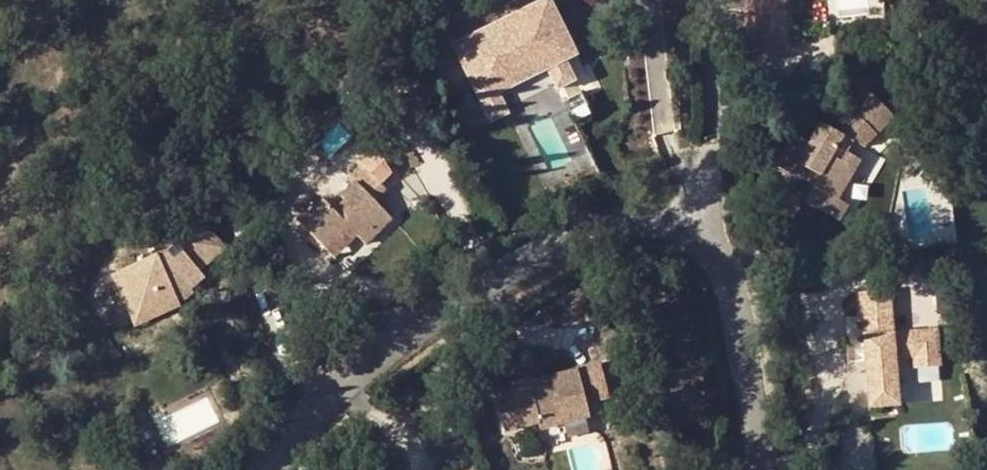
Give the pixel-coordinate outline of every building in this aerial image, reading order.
[(472,35),(454,44),(491,119),(509,110),(493,79),(542,53),(559,86),(576,77),(547,20),(552,17),(543,0),(539,0),(521,9),(526,18),(477,46),(472,35)] [(784,13),(782,0),(744,0),(746,16),(735,16),(742,63),(773,58),(769,33),(782,30),(780,14),(784,13)] [(526,18),(521,9),(472,35),(477,46),(526,18)] [(769,33),(773,58),(786,57),(782,30),(769,33)] [(776,165),(792,174),(799,162),(811,170),(819,174),(813,186),(804,200),(840,222),(850,204),(838,197),(859,158),(848,152),(854,142),(865,147),(895,117),(871,93),(833,129),(820,122),(809,141),(795,132),(776,165)] [(838,197),(850,204),(872,167),(859,158),(838,197)] [(811,170),(804,182),(813,186),(819,174),(811,170)] [(369,199),(380,192),(375,185),(365,192),(369,199)] [(329,212),(303,229),(324,260),(351,244),(357,255),(363,263),(392,245),(379,224),(394,215),(380,192),(369,199),(349,212),(352,216),(337,225),(329,212)] [(129,317),(183,288),(201,279),(197,272),(223,246),(192,214),(166,240),(169,244),(153,256),(151,250),(108,271),(119,296),(129,317)] [(351,244),(324,260),(330,270),(357,255),(351,244)] [(119,296),(108,271),(101,275),(112,299),(119,296)] [(183,288),(129,317),(119,296),(112,299),(125,327),(188,298),(183,288)] [(939,363),(933,326),(891,333),(884,288),(853,294),(871,407),(901,402),(894,360),(911,357),(913,368),(939,363)] [(535,390),(532,381),(498,389),(507,429),(544,420),(546,427),(596,415),(593,403),(615,397),(608,364),(552,377),(555,385),(535,390)] [(555,385),(552,377),(532,381),(535,390),(555,385)]
